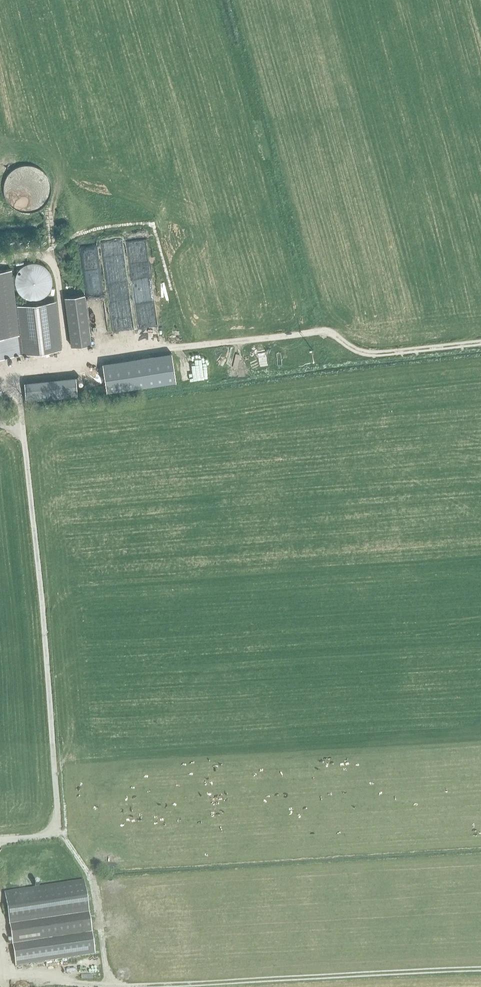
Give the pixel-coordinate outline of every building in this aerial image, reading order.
[(49,167),(12,167),(12,208),(49,208),(49,167)] [(39,263),(33,262),(28,263),(23,265),(19,269),(17,273),(15,278),(15,284),(17,289),(19,293),(23,297),(28,299),(33,300),(39,299),(44,297),(48,293),(50,289),(52,284),(52,278),(50,273),(48,269),(44,265),(39,263)] [(19,355),(9,270),(0,271),(0,357),(19,355)] [(89,344),(83,295),(63,297),(69,347),(89,344)] [(57,350),(52,302),(15,306),(21,354),(57,350)] [(200,376),(214,376),(214,368),(199,369),(200,376)] [(76,395),(75,378),(24,381),(25,398),(76,395)] [(92,936),(84,883),(5,895),(12,947),(92,936)]
